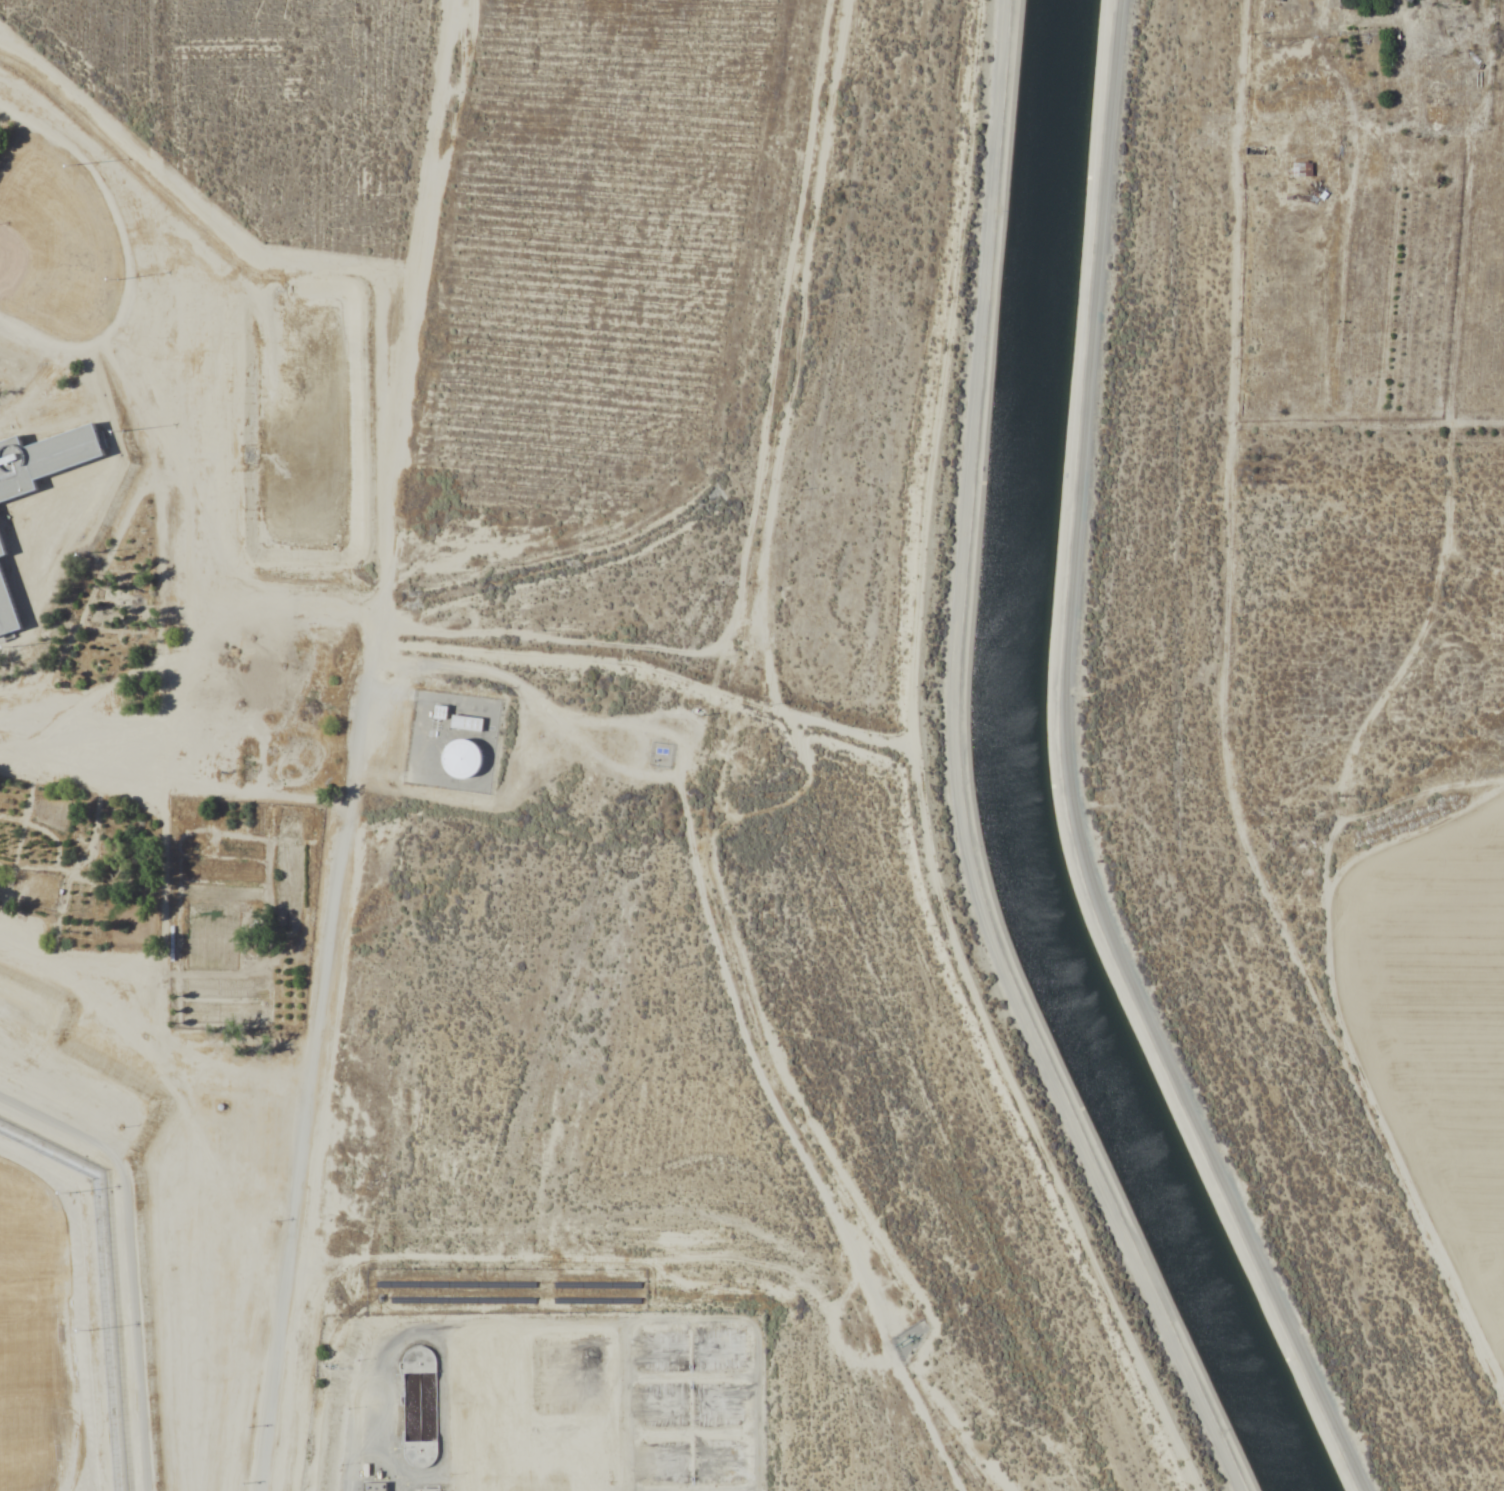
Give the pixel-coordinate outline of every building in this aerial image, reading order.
[(37,489),(0,502),(0,443),(19,436),(23,448),(94,424),(105,455),(33,480),(37,489)] [(20,627),(0,634),(0,571),(20,627)] [(448,720),(450,707),(438,705),(436,718),(448,720)] [(484,731),(485,718),(453,715),(452,729),(484,731)] [(481,741),(448,740),(446,776),(479,778),(481,741)] [(365,1490),(388,1490),(388,1482),(365,1482),(365,1490)]
